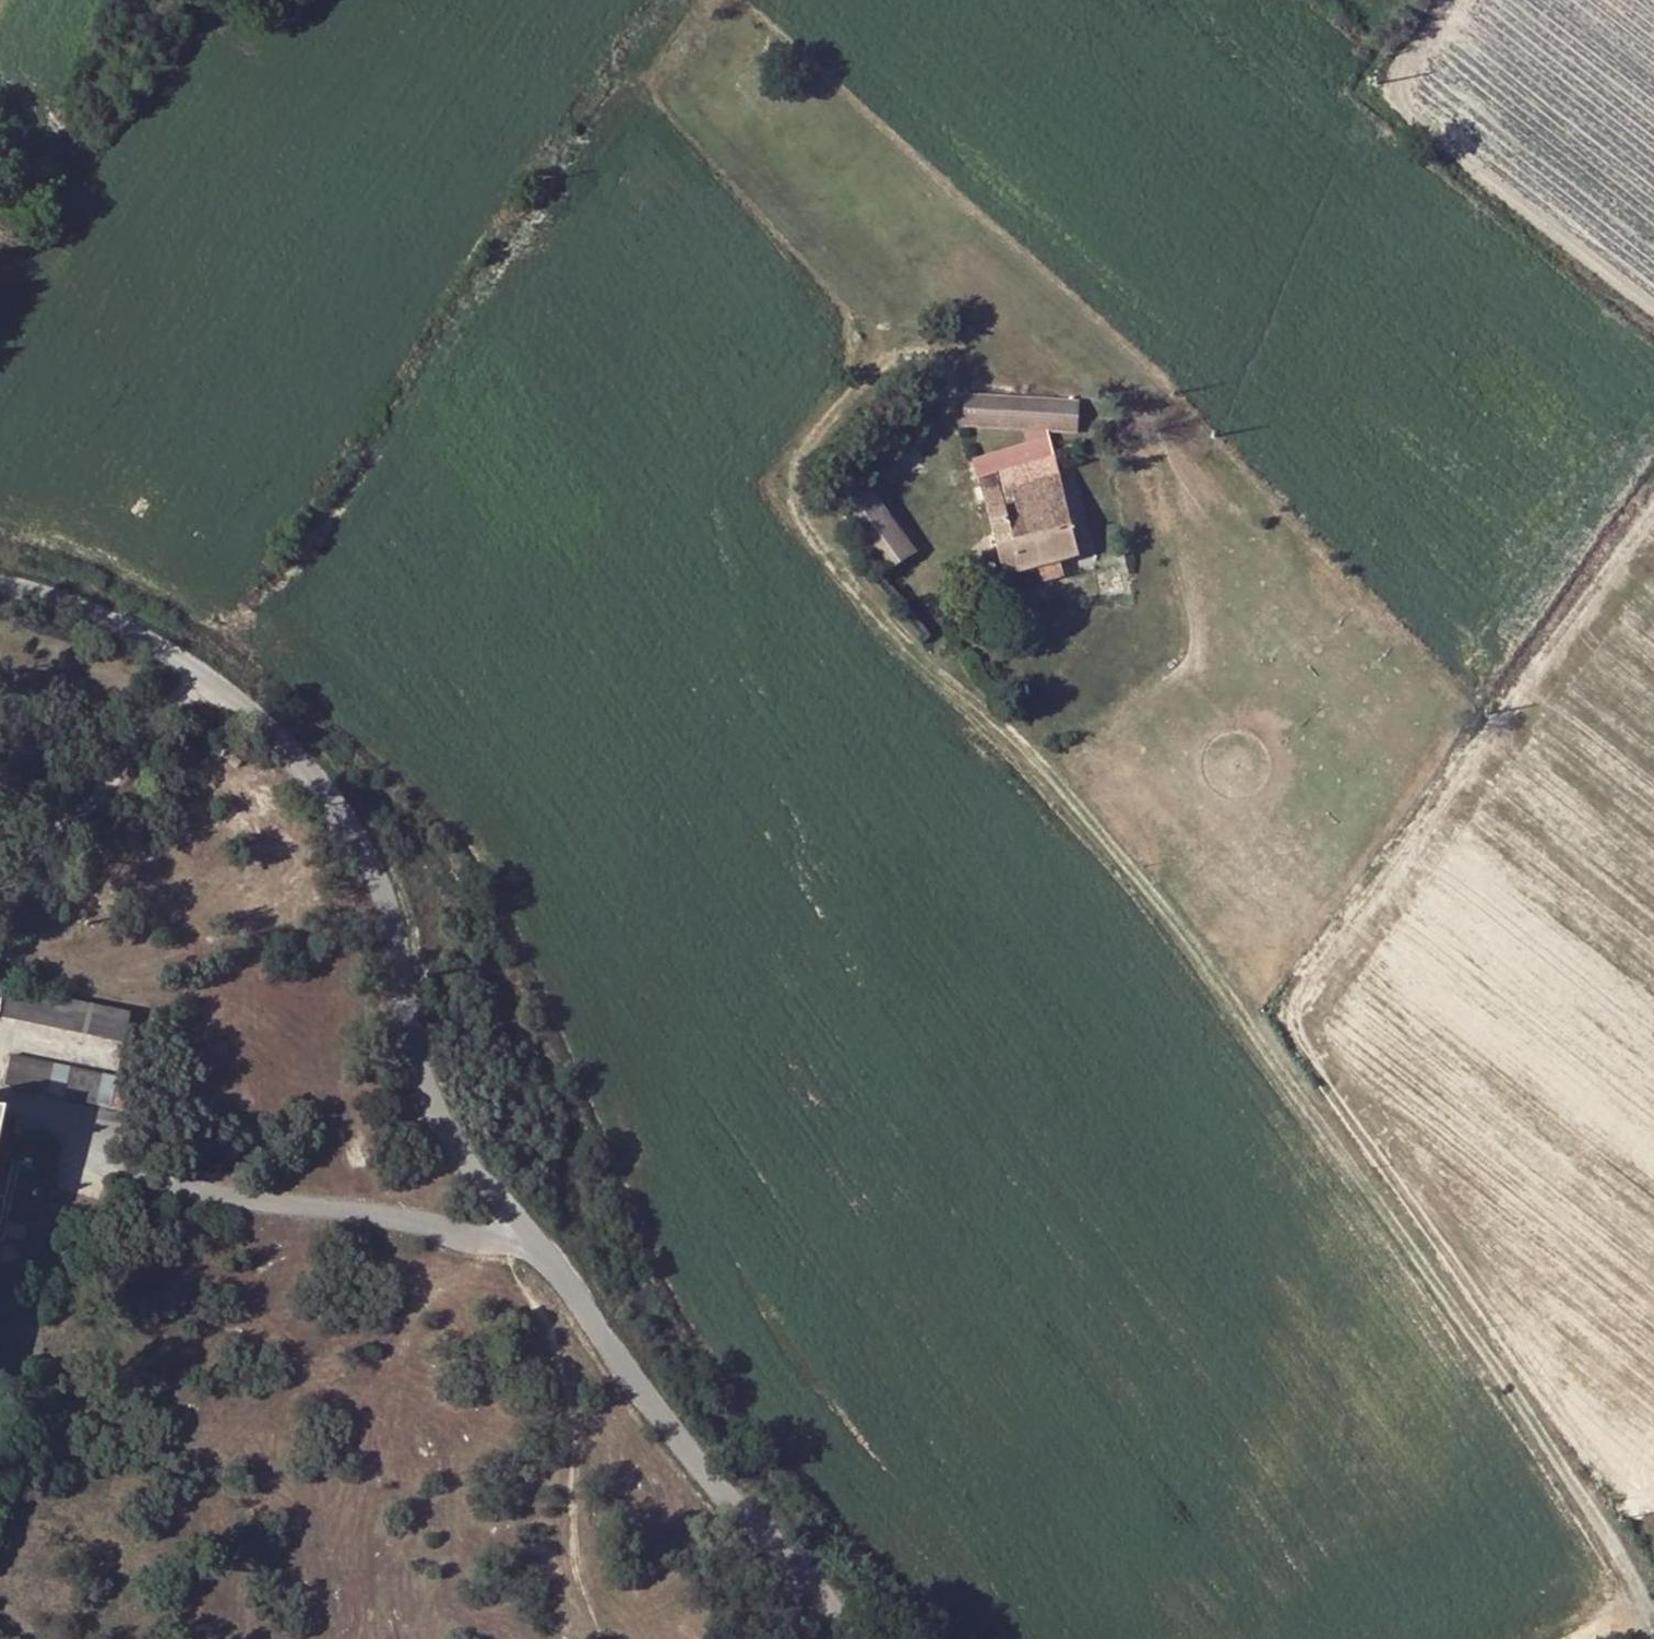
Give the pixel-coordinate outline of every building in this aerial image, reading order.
[(965,428),(1077,433),(1079,402),(967,396),(965,428)] [(1064,562),(1082,557),(1055,459),(980,481),(1005,577),(1042,567),(1064,562)] [(891,572),(916,554),(866,486),(839,505),(891,572)] [(1064,562),(1042,567),(1046,583),(1068,577),(1064,562)] [(119,1043),(126,1014),(0,987),(0,1018),(119,1043)] [(1,1083),(106,1106),(113,1076),(8,1052),(1,1083)]
